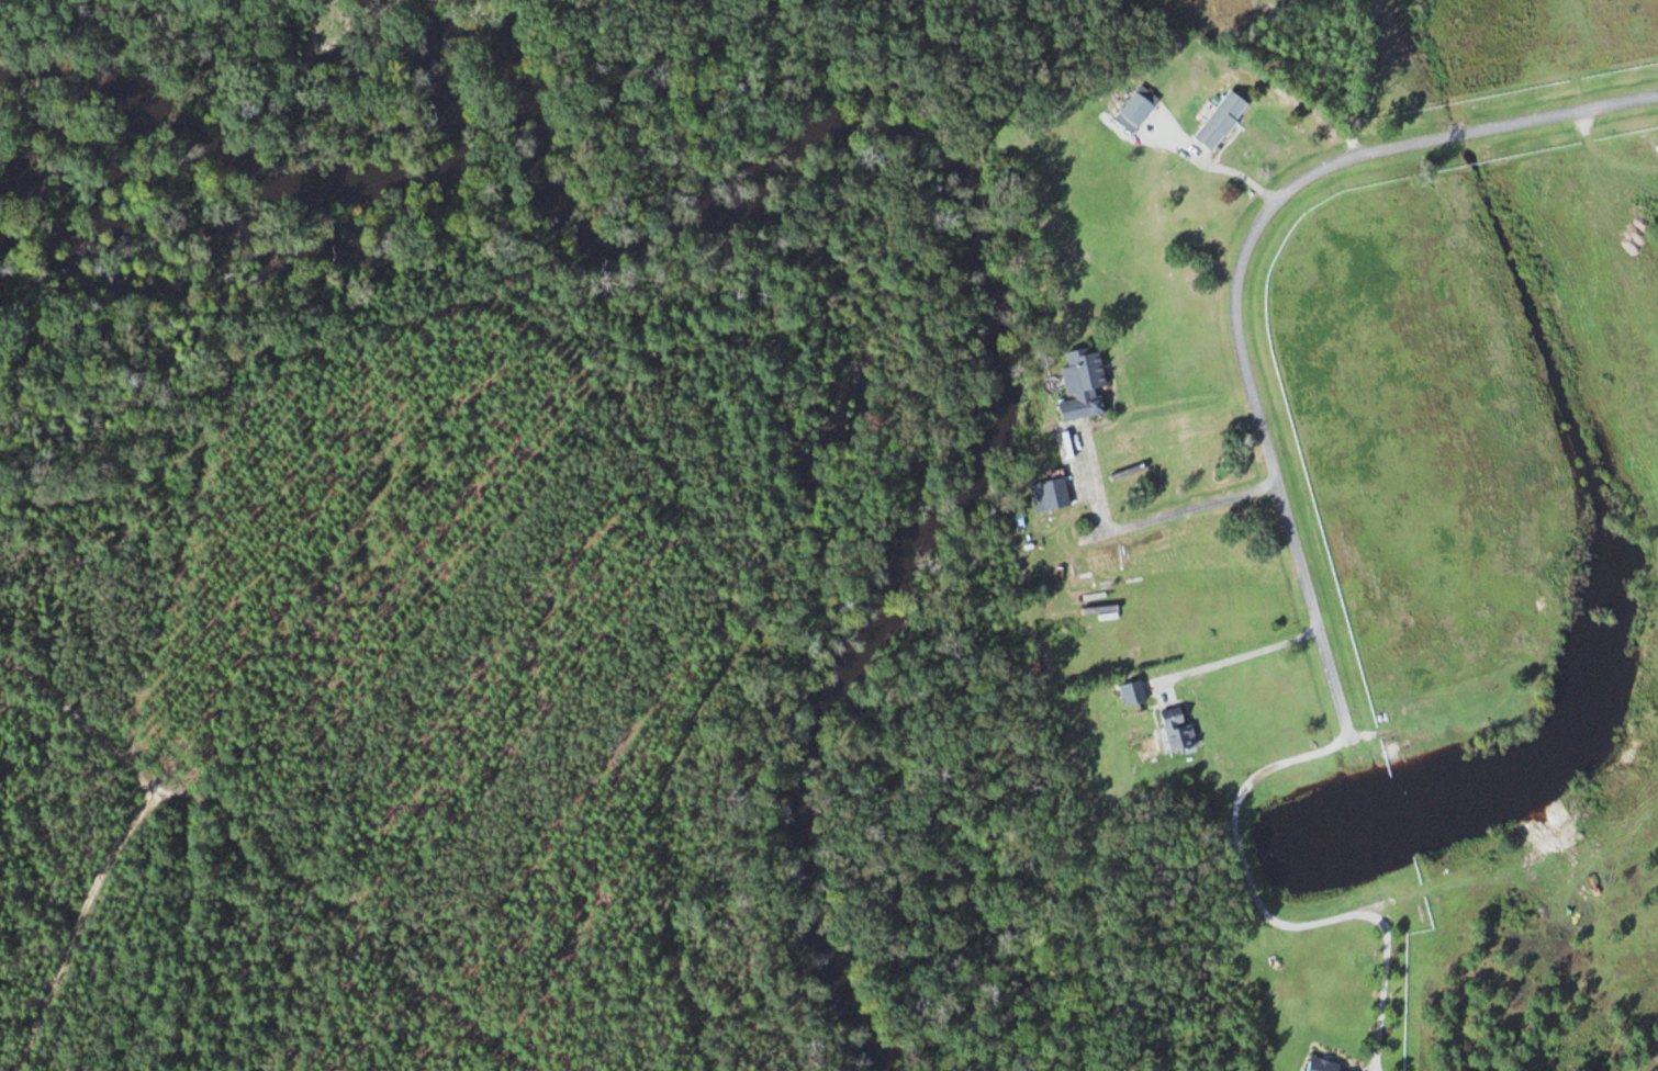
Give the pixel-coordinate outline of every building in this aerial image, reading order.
[(1161,100),(1143,85),(1115,118),(1133,133),(1161,100)] [(1215,152),(1249,103),(1229,89),(1195,138),(1215,152)] [(1062,422),(1106,415),(1101,388),(1107,387),(1100,347),(1067,353),(1069,368),(1063,369),(1068,402),(1059,404),(1062,422)] [(1032,485),(1037,513),(1071,507),(1066,479),(1032,485)] [(1121,686),(1127,707),(1147,702),(1142,681),(1121,686)] [(1199,746),(1193,724),(1186,726),(1181,706),(1161,711),(1172,753),(1199,746)] [(1342,1064),(1312,1057),(1309,1070),(1340,1070),(1342,1064)]
